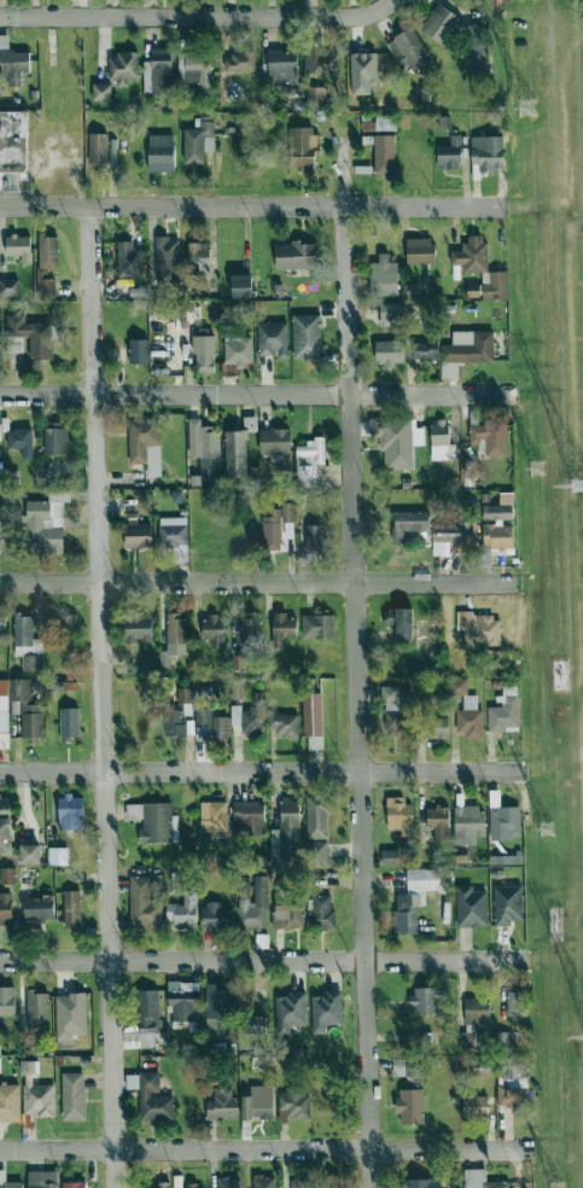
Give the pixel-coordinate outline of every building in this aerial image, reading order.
[(407,33),(389,45),(408,76),(427,65),(407,33)] [(153,93),(178,94),(179,51),(155,50),(153,93)] [(270,82),(301,83),(302,51),(271,50),(270,82)] [(110,58),(110,81),(119,81),(119,87),(130,87),(130,79),(139,80),(139,52),(120,52),(120,58),(110,58)] [(257,53),(226,53),(226,71),(258,70),(257,53)] [(189,55),(188,82),(201,82),(201,95),(214,95),(215,55),(189,55)] [(15,144),(14,126),(17,126),(16,114),(31,114),(31,111),(0,111),(0,144),(15,144)] [(398,131),(398,116),(378,116),(379,131),(398,131)] [(207,163),(206,137),(216,137),(216,121),(201,121),(201,129),(185,129),(186,164),(207,163)] [(322,135),(313,135),(313,128),(293,127),(292,171),(309,172),(309,166),(321,167),(322,135)] [(179,135),(150,134),(149,171),(177,172),(179,135)] [(398,136),(376,136),(377,178),(399,178),(398,136)] [(440,169),(465,170),(466,146),(440,145),(440,169)] [(37,297),(56,297),(57,282),(50,282),(51,268),(60,268),(61,235),(40,234),(37,297)] [(466,265),(467,273),(491,272),(490,243),(482,244),(482,235),(467,236),(468,251),(453,252),(453,266),(466,265)] [(5,237),(4,256),(21,257),(20,264),(34,265),(35,238),(5,237)] [(180,289),(182,238),(156,238),(155,289),(180,289)] [(410,264),(440,264),(440,239),(410,239),(410,264)] [(277,243),(278,270),(320,269),(320,242),(277,243)] [(145,243),(119,244),(121,288),(136,287),(137,294),(147,293),(145,243)] [(212,243),(189,243),(189,273),(213,272),(212,243)] [(381,263),(373,263),(374,295),(400,294),(399,263),(392,263),(392,254),(380,254),(381,263)] [(2,297),(21,296),(21,279),(2,279),(2,297)] [(53,358),(53,315),(6,314),(6,337),(31,337),(31,357),(53,358)] [(289,324),(258,323),(258,356),(289,357),(289,324)] [(496,332),(454,330),(454,342),(420,341),(419,360),(495,363),(496,332)] [(193,336),(193,367),(218,366),(218,336),(193,336)] [(254,363),(254,339),(226,339),(226,366),(246,366),(246,364),(254,363)] [(129,340),(129,364),(143,364),(144,340),(129,340)] [(407,365),(407,341),(380,341),(380,366),(407,365)] [(149,463),(148,446),(161,446),(161,420),(130,421),(131,464),(149,463)] [(510,456),(508,425),(471,426),(472,445),(485,444),(486,457),(510,456)] [(47,428),(46,454),(68,455),(69,428),(47,428)] [(295,430),(260,429),(259,454),(294,455),(295,430)] [(34,430),(6,431),(7,449),(20,449),(21,461),(35,460),(34,430)] [(327,438),(308,438),(308,446),(298,446),(297,465),(327,465),(327,438)] [(501,520),(516,520),(515,493),(501,493),(501,505),(484,506),(484,523),(501,523),(501,520)] [(53,502),(30,501),(29,519),(52,520),(53,502)] [(294,539),(294,507),(264,508),(265,549),(284,549),(284,539),(294,539)] [(188,517),(159,518),(159,524),(125,525),(126,548),(189,546),(188,517)] [(433,542),(463,541),(462,523),(422,524),(422,530),(433,530),(433,542)] [(516,552),(517,526),(482,525),(482,551),(516,552)] [(187,655),(187,614),(169,614),(168,655),(187,655)] [(302,619),(290,619),(290,615),(266,616),(267,639),(302,638),(302,619)] [(330,639),(329,615),(303,616),(304,640),(330,639)] [(36,616),(0,617),(0,639),(14,638),(14,647),(36,646),(36,616)] [(156,618),(130,617),(128,642),(155,643),(156,618)] [(205,649),(228,650),(229,622),(206,621),(205,649)] [(24,656),(24,671),(43,672),(44,657),(24,656)] [(0,680),(0,749),(11,749),(11,680),(0,680)] [(44,739),(46,704),(34,703),(35,680),(23,680),(21,738),(44,739)] [(190,688),(178,689),(179,716),(164,717),(165,737),(192,735),(190,688)] [(488,732),(506,731),(506,727),(520,727),(519,695),(502,696),(503,707),(486,708),(488,732)] [(305,697),(305,737),(325,736),(325,696),(305,697)] [(212,739),(228,740),(229,718),(209,717),(210,709),(195,708),(195,726),(212,727),(212,739)] [(264,738),(263,710),(241,711),(242,739),(264,738)] [(457,733),(466,733),(466,739),(484,739),(483,710),(456,711),(457,733)] [(269,736),(299,737),(300,715),(270,714),(269,736)] [(210,727),(196,728),(196,738),(211,737),(210,727)] [(74,729),(63,729),(63,740),(73,740),(74,729)] [(16,797),(0,797),(0,854),(16,854),(16,797)] [(416,804),(407,804),(407,798),(387,797),(387,830),(416,831),(416,804)] [(301,833),(300,801),(281,802),(283,834),(301,833)] [(201,831),(228,832),(228,803),(202,802),(201,831)] [(266,836),(266,802),(235,802),(234,835),(266,836)] [(173,804),(128,805),(128,819),(141,819),(142,843),(174,843),(173,804)] [(485,838),(485,808),(429,808),(429,828),(452,828),(452,838),(485,838)] [(489,840),(522,839),(521,808),(489,808),(489,840)] [(46,846),(20,847),(21,866),(47,865),(46,846)] [(69,849),(50,849),(49,864),(68,865),(69,849)] [(17,869),(0,868),(0,877),(0,884),(17,885),(17,869)] [(161,877),(132,876),(131,927),(159,928),(161,877)] [(459,927),(490,926),(489,891),(474,892),(474,886),(458,887),(459,927)] [(494,925),(525,924),(524,889),(493,890),(494,925)] [(23,896),(24,920),(41,920),(41,922),(64,921),(65,927),(84,927),(83,894),(23,896)] [(268,928),(267,905),(260,905),(260,894),(239,894),(239,910),(223,910),(223,903),(199,904),(199,896),(168,896),(169,928),(268,928)] [(399,935),(419,935),(418,895),(398,895),(399,935)] [(5,923),(5,921),(16,921),(15,896),(0,896),(0,923),(5,923)] [(292,928),(306,927),(305,903),(291,903),(292,928)] [(170,1021),(199,1022),(200,983),(170,982),(170,1021)] [(17,1017),(18,988),(0,987),(0,1016),(17,1017)] [(439,988),(413,989),(414,1015),(440,1015),(439,988)] [(160,991),(142,992),(143,1034),(142,1034),(143,1047),(162,1047),(160,991)] [(342,1028),(341,991),(325,992),(326,997),(311,997),(312,1029),(342,1028)] [(27,992),(26,1034),(52,1035),(53,992),(27,992)] [(293,1035),(293,1027),(309,1026),(309,994),(275,995),(276,1035),(293,1035)] [(89,1037),(88,1010),(82,1010),(82,995),(57,995),(58,1038),(89,1037)] [(494,1001),(463,998),(458,1046),(476,1048),(476,1038),(480,1039),(481,1028),(492,1029),(494,1001)] [(241,1035),(222,1002),(207,1010),(212,1018),(205,1022),(219,1047),(241,1035)] [(87,1121),(88,1074),(63,1073),(63,1121),(87,1121)] [(141,1122),(175,1121),(174,1096),(161,1097),(160,1073),(140,1073),(141,1122)] [(127,1075),(127,1090),(140,1090),(140,1074),(127,1075)] [(207,1084),(207,1118),(231,1119),(232,1096),(246,1096),(246,1085),(207,1084)] [(22,1085),(0,1086),(0,1123),(24,1122),(22,1085)] [(25,1117),(58,1116),(57,1085),(24,1086),(25,1117)] [(247,1086),(247,1097),(236,1097),(236,1118),(267,1118),(267,1086),(247,1086)] [(275,1117),(305,1117),(306,1090),(276,1089),(275,1117)] [(397,1123),(419,1123),(418,1089),(391,1089),(392,1115),(396,1115),(397,1123)] [(481,1095),(456,1096),(457,1118),(482,1117),(481,1095)] [(22,1171),(21,1187),(54,1187),(55,1171),(22,1171)] [(0,1182),(0,1174),(0,1187),(16,1187),(16,1182),(0,1182)] [(432,1178),(396,1180),(396,1187),(432,1187),(432,1178)]
